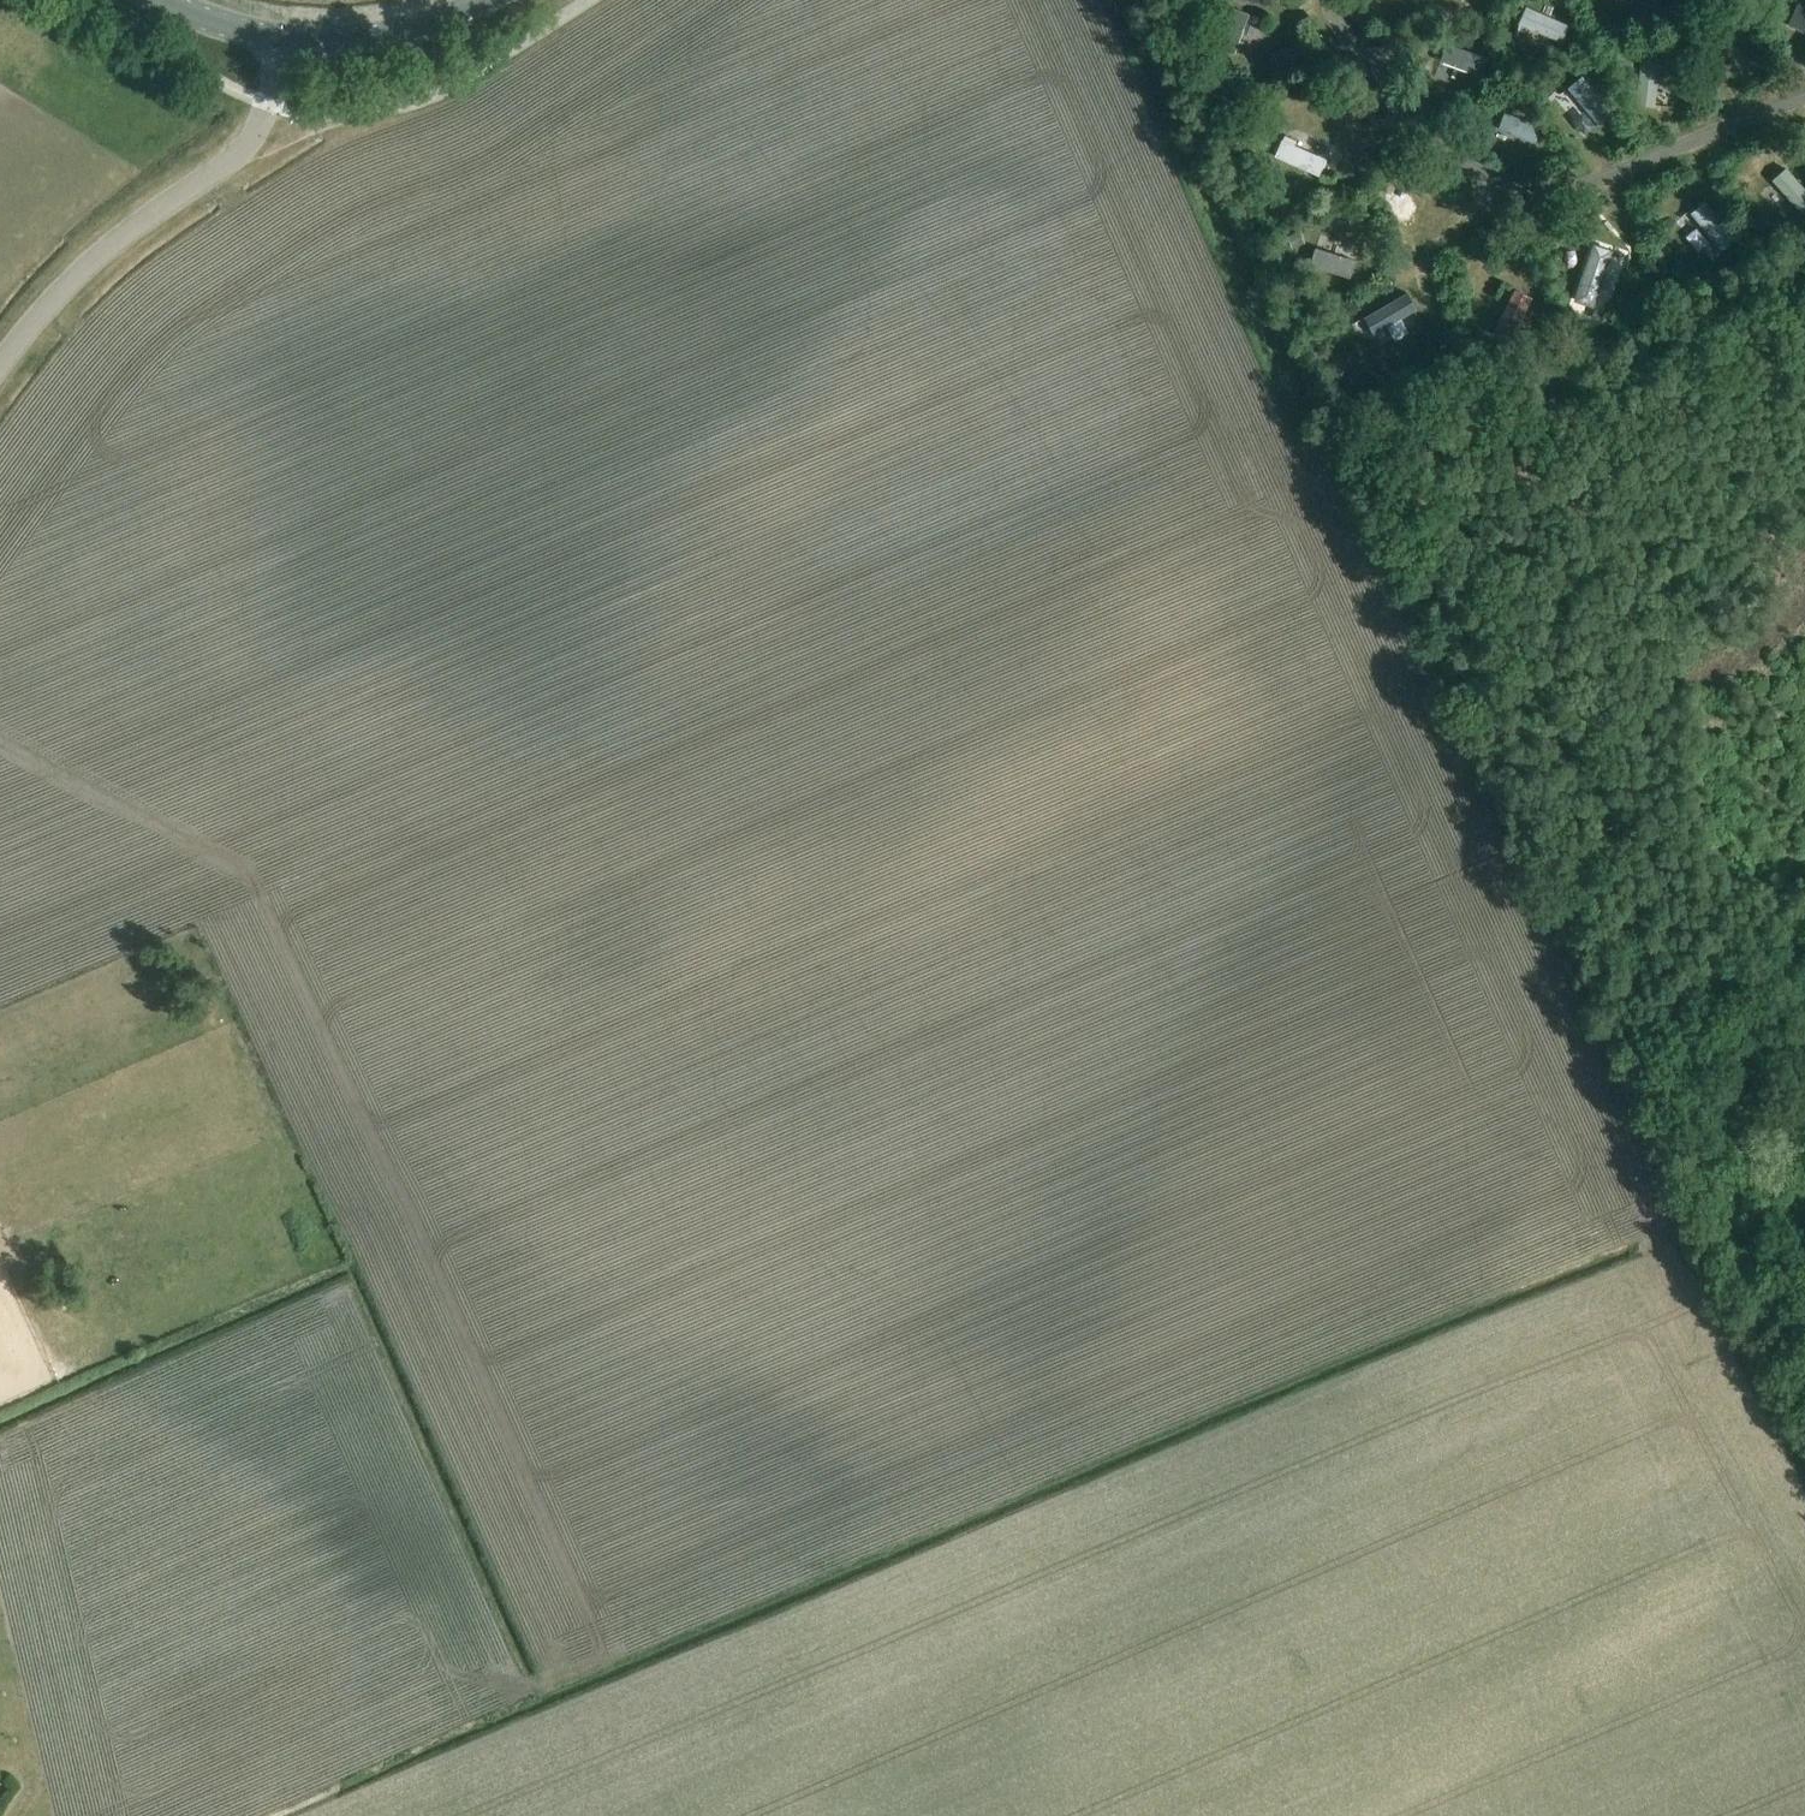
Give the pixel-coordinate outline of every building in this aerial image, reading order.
[(1656,199),(1643,207),(1670,246),(1683,237),(1656,199)] [(1549,246),(1535,283),(1551,289),(1565,252),(1549,246)] [(1310,275),(1310,255),(1270,253),(1270,274),(1310,275)]
